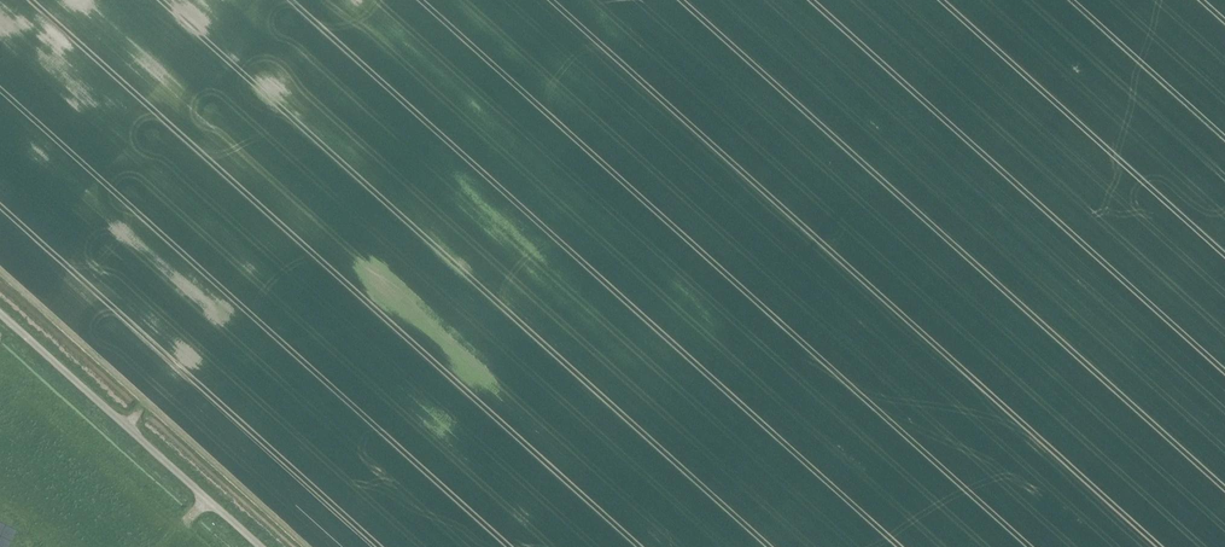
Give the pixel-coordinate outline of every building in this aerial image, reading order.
[(17,530),(0,522),(0,546),(9,546),(17,530)]
